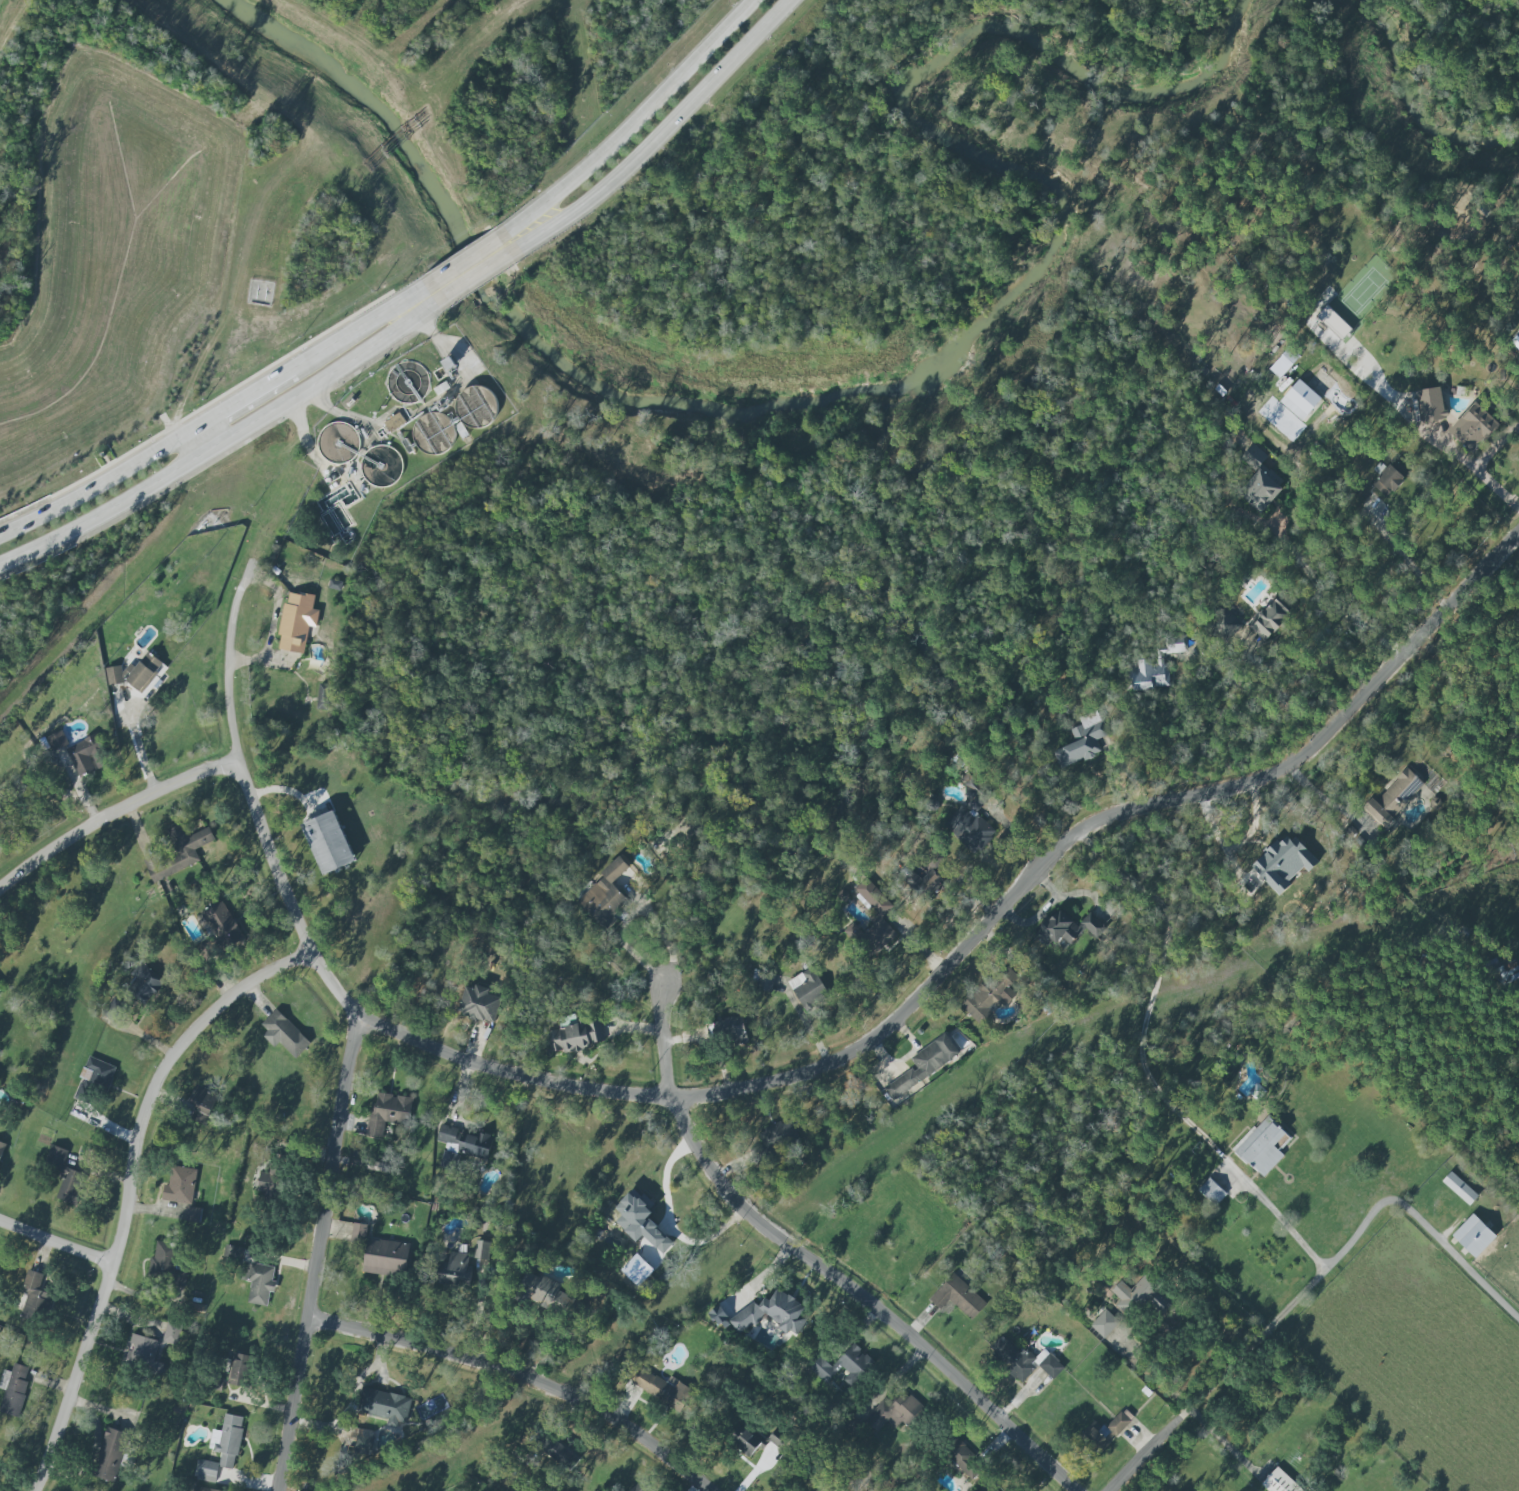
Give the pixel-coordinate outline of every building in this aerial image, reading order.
[(1352,329),(1327,305),(1316,316),(1341,340),(1352,329)] [(1321,399),(1299,379),(1279,401),(1301,421),(1321,399)] [(497,426),(494,386),(460,388),(461,400),(458,400),(460,428),(497,426)] [(1420,421),(1444,420),(1442,388),(1418,389),(1420,421)] [(1448,431),(1472,453),(1499,424),(1475,402),(1448,431)] [(390,433),(406,423),(399,413),(384,422),(390,433)] [(1387,498),(1405,479),(1389,464),(1371,483),(1387,498)] [(1283,490),(1263,467),(1238,490),(1259,512),(1283,490)] [(278,650),(304,654),(308,626),(316,627),(319,611),(313,610),(315,596),(289,592),(287,603),(283,602),(278,634),(281,635),(278,650)] [(1291,613),(1274,598),(1248,626),(1265,642),(1291,613)] [(1224,610),(1205,630),(1223,646),(1242,626),(1224,610)] [(1184,635),(1163,638),(1164,644),(1155,645),(1157,657),(1186,652),(1184,635)] [(133,671),(126,682),(143,694),(164,663),(147,652),(133,671)] [(1134,690),(1169,686),(1166,660),(1151,662),(1151,659),(1136,660),(1137,671),(1131,671),(1134,690)] [(124,682),(120,665),(105,669),(109,686),(124,682)] [(1060,769),(1102,754),(1097,740),(1107,736),(1098,711),(1079,718),(1081,725),(1070,729),(1075,743),(1053,751),(1060,769)] [(66,748),(79,778),(108,764),(95,735),(66,748)] [(1423,782),(1406,767),(1376,801),(1372,797),(1362,808),(1384,827),(1423,782)] [(946,829),(975,856),(997,832),(975,813),(988,799),(973,785),(958,802),(965,808),(946,829)] [(356,861),(335,810),(302,824),(323,875),(356,861)] [(1292,834),(1281,845),(1277,841),(1251,866),(1278,894),(1304,868),(1308,872),(1319,862),(1292,834)] [(905,882),(923,899),(942,879),(933,871),(945,857),(936,849),(905,882)] [(612,883),(629,868),(620,856),(599,873),(603,878),(577,899),(604,932),(618,920),(612,913),(627,901),(612,883)] [(881,915),(892,904),(864,878),(853,890),(881,915)] [(242,940),(219,900),(199,912),(222,952),(242,940)] [(1049,948),(1060,935),(1069,943),(1082,929),(1060,908),(1035,935),(1049,948)] [(1097,938),(1107,927),(1090,912),(1080,923),(1097,938)] [(897,934),(880,917),(863,933),(853,923),(847,929),(873,956),(897,934)] [(1513,960),(1491,970),(1499,987),(1518,977),(1518,972),(1513,960)] [(159,979),(145,975),(147,968),(132,963),(123,993),(152,1001),(159,979)] [(1002,1001),(1006,1005),(1016,995),(1008,987),(1019,977),(1004,963),(961,1007),(979,1025),(1002,1001)] [(804,1008),(828,993),(811,967),(787,981),(804,1008)] [(502,998),(488,994),(489,989),(476,985),(474,989),(465,986),(457,1014),(494,1024),(502,998)] [(279,1043),(295,1059),(311,1043),(276,1009),(261,1025),(267,1031),(262,1036),(274,1048),(279,1043)] [(713,1021),(717,1046),(747,1042),(743,1017),(713,1021)] [(545,1031),(549,1053),(564,1050),(564,1051),(606,1043),(601,1020),(545,1031)] [(961,1054),(946,1033),(910,1058),(916,1066),(884,1088),(893,1100),(961,1054)] [(117,1068),(89,1056),(80,1077),(82,1078),(74,1098),(91,1105),(99,1086),(108,1090),(117,1068)] [(207,1124),(218,1093),(194,1084),(182,1115),(207,1124)] [(368,1136),(383,1138),(385,1122),(409,1125),(412,1097),(374,1093),(368,1136)] [(1232,1150),(1262,1178),(1284,1156),(1278,1150),(1290,1138),(1266,1115),(1232,1150)] [(758,1131),(766,1152),(799,1140),(791,1119),(758,1131)] [(488,1160),(493,1136),(440,1126),(437,1141),(446,1143),(441,1169),(457,1172),(461,1155),(488,1160)] [(68,1151),(52,1145),(45,1162),(61,1168),(68,1151)] [(196,1169),(171,1166),(169,1185),(164,1185),(162,1201),(193,1204),(196,1169)] [(260,1172),(257,1193),(276,1196),(280,1169),(269,1167),(269,1173),(260,1172)] [(55,1198),(73,1205),(86,1175),(67,1168),(55,1198)] [(1441,1183),(1470,1205),(1478,1194),(1449,1172),(1441,1183)] [(1215,1206),(1226,1193),(1209,1178),(1197,1191),(1215,1206)] [(615,1222),(637,1242),(643,1236),(664,1255),(674,1243),(647,1218),(653,1212),(630,1191),(615,1208),(622,1215),(615,1222)] [(202,1210),(188,1206),(185,1220),(199,1223),(202,1210)] [(1452,1235),(1475,1258),(1496,1236),(1472,1214),(1452,1235)] [(367,1225),(352,1223),(351,1242),(365,1243),(367,1225)] [(363,1272),(406,1277),(410,1243),(367,1239),(363,1272)] [(491,1241),(476,1240),(474,1258),(489,1260),(491,1241)] [(148,1276),(176,1283),(176,1281),(183,1283),(185,1274),(175,1271),(181,1247),(156,1241),(148,1276)] [(471,1254),(449,1252),(448,1260),(440,1260),(439,1285),(469,1286),(471,1254)] [(654,1270),(637,1253),(621,1270),(638,1287),(654,1270)] [(275,1267),(247,1263),(245,1281),(251,1282),(248,1303),(268,1306),(270,1292),(275,1292),(276,1282),(272,1281),(275,1267)] [(21,1294),(27,1296),(20,1317),(40,1324),(50,1292),(40,1289),(44,1275),(28,1270),(21,1294)] [(561,1286),(529,1271),(517,1296),(566,1320),(576,1299),(559,1291),(561,1286)] [(1130,1290),(1120,1280),(1110,1291),(1119,1300),(1114,1306),(1128,1319),(1160,1286),(1146,1273),(1130,1290)] [(764,1313),(772,1319),(776,1324),(796,1336),(809,1317),(794,1299),(778,1288),(770,1301),(765,1297),(759,1306),(753,1302),(734,1317),(731,1312),(719,1304),(708,1314),(713,1320),(725,1328),(731,1324),(740,1334),(763,1315),(764,1313)] [(1150,1304),(1164,1316),(1173,1304),(1159,1293),(1150,1304)] [(1104,1338),(1119,1322),(1105,1309),(1090,1326),(1104,1338)] [(176,1346),(183,1325),(168,1321),(162,1342),(176,1346)] [(162,1365),(153,1362),(160,1342),(133,1333),(124,1364),(159,1376),(162,1365)] [(1038,1365),(1052,1379),(1064,1367),(1044,1348),(1035,1357),(1026,1348),(1020,1353),(1002,1335),(988,1350),(1021,1383),(1038,1365)] [(853,1388),(875,1362),(853,1343),(832,1367),(819,1356),(808,1369),(827,1384),(841,1367),(848,1373),(843,1380),(853,1388)] [(229,1385),(250,1387),(253,1356),(233,1354),(229,1385)] [(32,1369),(14,1363),(11,1372),(4,1370),(0,1382),(0,1389),(5,1391),(0,1408),(0,1412),(17,1418),(32,1369)] [(632,1384),(674,1410),(688,1388),(671,1376),(666,1383),(643,1368),(632,1384)] [(412,1398),(365,1388),(359,1412),(388,1419),(386,1424),(396,1426),(397,1421),(406,1423),(412,1398)] [(885,1396),(865,1421),(878,1431),(886,1422),(895,1429),(902,1422),(907,1426),(923,1406),(904,1390),(894,1403),(885,1396)] [(1116,1437),(1134,1418),(1124,1408),(1106,1427),(1116,1437)] [(198,1460),(195,1480),(216,1483),(218,1467),(236,1469),(243,1417),(224,1414),(222,1431),(212,1430),(209,1450),(221,1452),(219,1463),(198,1460)] [(1082,1439),(1100,1453),(1114,1435),(1103,1427),(1099,1432),(1092,1426),(1082,1439)] [(761,1441),(741,1427),(730,1444),(750,1458),(761,1441)] [(114,1483),(129,1434),(106,1428),(92,1476),(114,1483)] [(780,1448),(787,1437),(774,1428),(766,1440),(780,1448)] [(579,1459),(547,1433),(537,1447),(569,1472),(579,1459)] [(376,1442),(359,1434),(354,1446),(371,1454),(376,1442)] [(972,1480),(985,1466),(959,1441),(946,1455),(972,1480)] [(1303,1490),(1277,1466),(1261,1484),(1268,1490),(1303,1490)]
